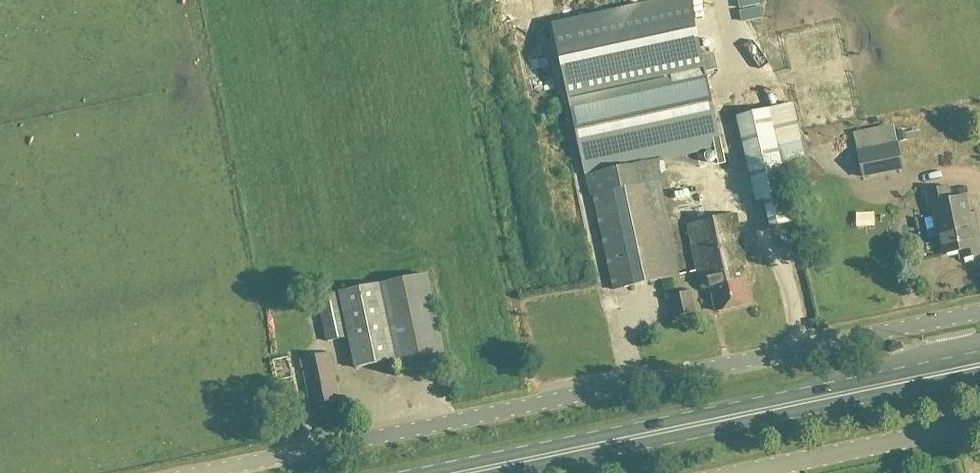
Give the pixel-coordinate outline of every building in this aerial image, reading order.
[(589,197),(592,196),(613,290),(669,277),(649,183),(665,180),(661,160),(720,147),(688,0),(667,0),(552,25),(589,197)] [(793,223),(775,141),(768,110),(736,117),(755,203),(763,201),(769,228),(793,223)] [(854,138),(862,178),(901,170),(893,130),(854,138)] [(686,184),(668,187),(671,209),(689,207),(686,184)] [(964,196),(949,200),(946,188),(925,192),(928,206),(933,205),(943,255),(958,252),(959,260),(979,255),(979,242),(976,222),(970,224),(964,196)] [(733,215),(687,225),(701,289),(710,287),(715,311),(749,304),(741,268),(745,267),(733,215)] [(317,298),(326,341),(326,342),(347,337),(354,369),(395,360),(398,373),(445,363),(426,274),(337,294),(317,298)] [(692,292),(679,295),(666,298),(671,318),(696,312),(692,292)] [(625,316),(625,304),(610,305),(611,316),(625,316)] [(300,359),(310,406),(339,400),(329,353),(300,359)]
